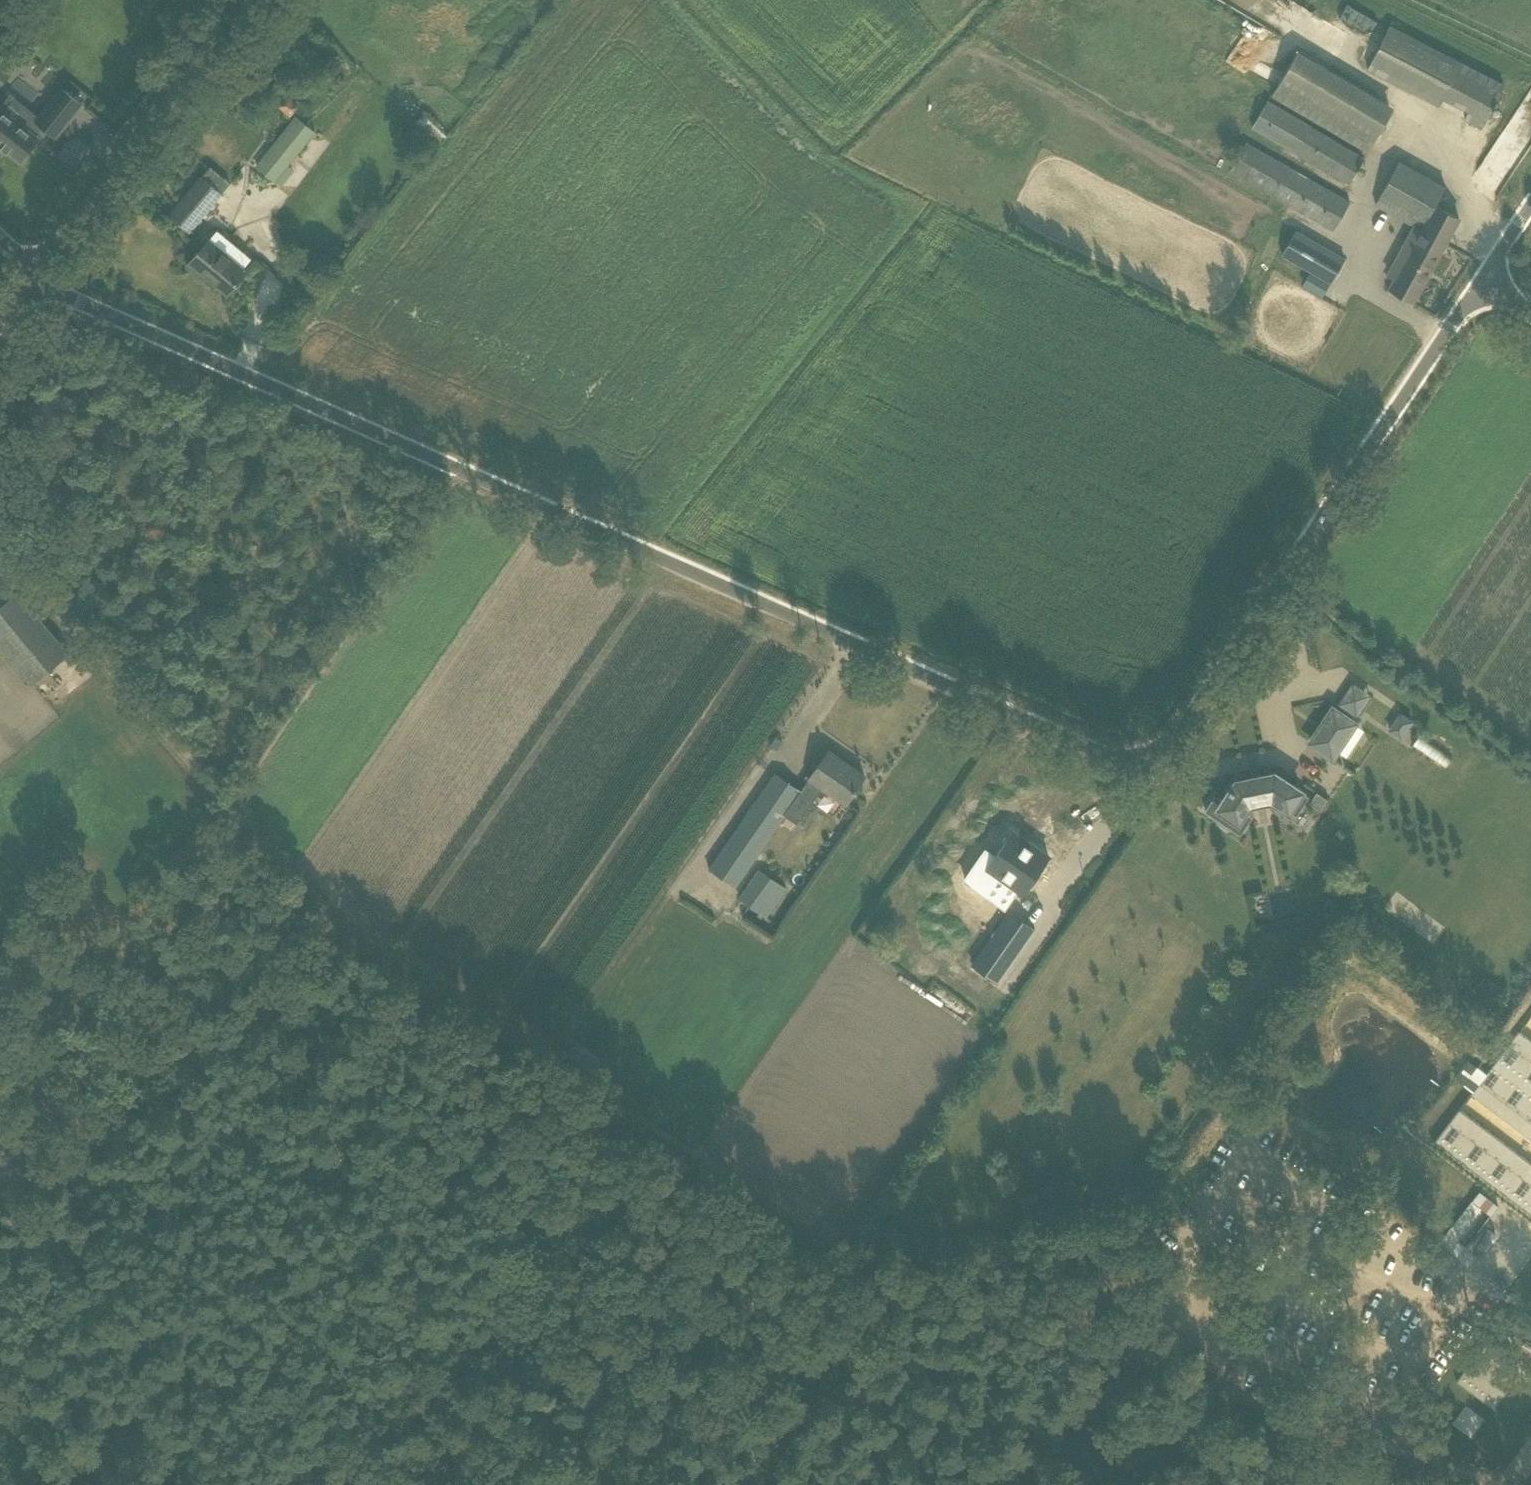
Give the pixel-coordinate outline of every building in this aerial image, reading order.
[(1391,25),(1367,68),(1439,105),(1443,97),(1469,109),(1464,118),(1482,127),(1504,84),(1391,25)] [(1396,105),(1298,50),(1273,96),(1368,151),(1396,105)] [(57,136),(82,104),(62,88),(36,120),(57,136)] [(1349,182),(1364,155),(1269,99),(1252,126),(1349,182)] [(0,106),(0,143),(3,145),(1,147),(8,152),(9,150),(21,160),(39,137),(0,106)] [(298,116),(255,166),(276,181),(318,131),(298,116)] [(57,154),(71,168),(87,152),(73,138),(57,154)] [(1335,229),(1350,200),(1246,141),(1230,170),(1335,229)] [(1413,301),(1459,218),(1435,205),(1444,187),(1401,162),(1377,203),(1415,226),(1399,255),(1407,260),(1391,287),(1413,301)] [(170,215),(190,232),(222,192),(202,176),(170,215)] [(1296,229),(1282,255),(1330,281),(1346,256),(1296,229)] [(207,276),(227,293),(246,270),(209,240),(188,265),(204,279),(207,276)] [(1308,273),(1302,284),(1322,295),(1328,284),(1308,273)] [(18,591),(0,606),(0,645),(32,683),(69,653),(18,591)] [(1332,757),(1354,723),(1333,709),(1311,742),(1332,757)] [(1391,732),(1408,736),(1414,716),(1397,711),(1391,732)] [(775,773),(709,868),(736,886),(785,814),(797,823),(822,787),(845,802),(865,776),(829,750),(800,791),(775,773)] [(1300,806),(1307,795),(1275,773),(1260,776),(1260,775),(1250,777),(1251,778),(1236,781),(1232,788),(1230,788),(1229,790),(1230,791),(1223,801),(1215,795),(1205,810),(1220,820),(1225,811),(1238,820),(1249,803),(1272,799),(1288,810),(1293,802),(1300,806)] [(986,849),(966,879),(986,894),(998,877),(1022,894),(1048,856),(1013,831),(996,856),(986,849)] [(759,867),(739,897),(768,917),(788,887),(759,867)] [(1037,928),(1009,909),(971,962),(998,984),(1037,928)] [(1493,1064),(1530,1092),(1530,1042),(1517,1032),(1493,1064)] [(1468,1095),(1530,1142),(1530,1092),(1493,1064),(1468,1095)] [(1432,1143),(1530,1217),(1530,1167),(1456,1111),(1432,1143)] [(1498,1205),(1479,1190),(1472,1200),(1491,1215),(1498,1205)] [(1481,1348),(1457,1380),(1494,1407),(1518,1375),(1481,1348)]
